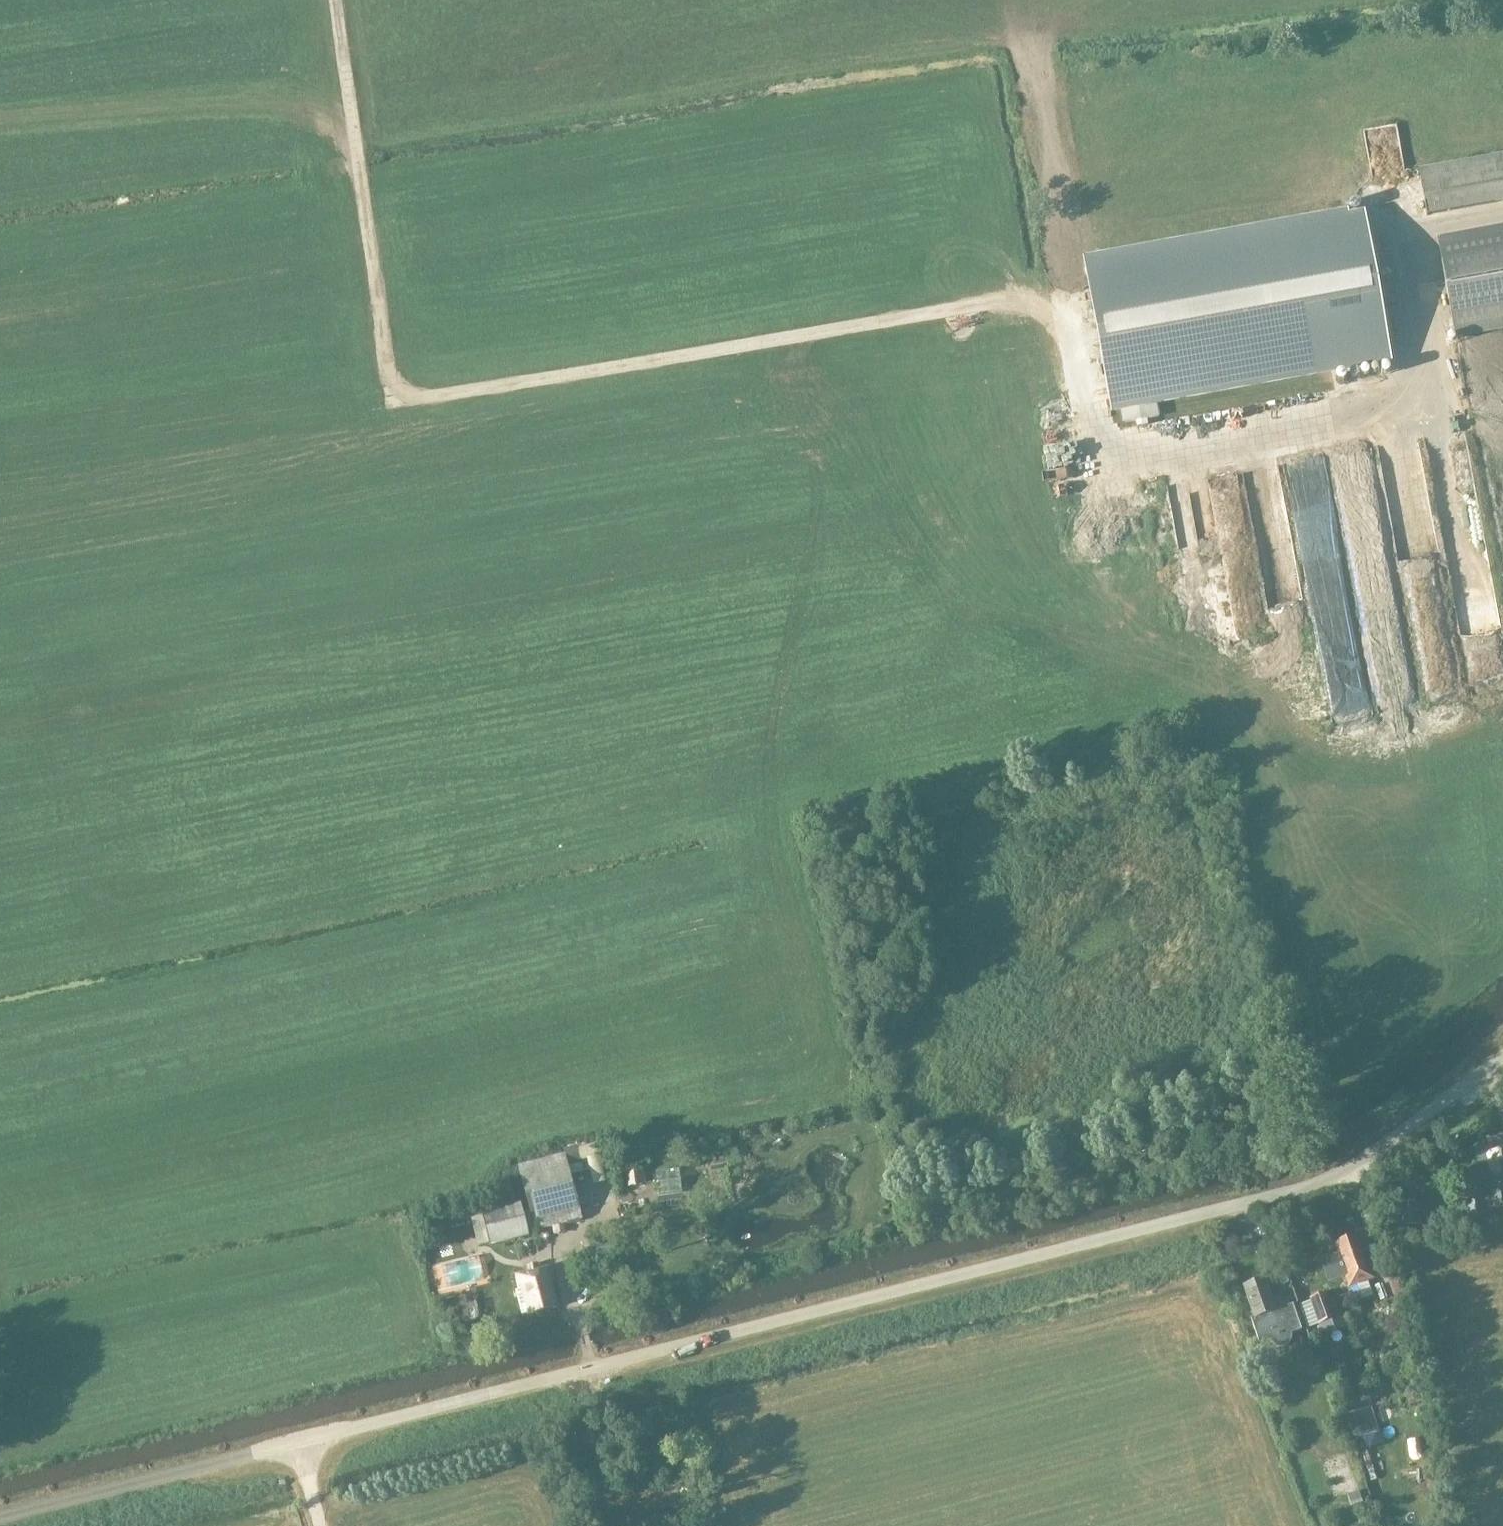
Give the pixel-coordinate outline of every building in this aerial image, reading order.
[(1420,124),(1436,204),(1502,192),(1502,109),(1420,124)] [(1363,213),(1085,264),(1111,408),(1389,357),(1363,213)] [(1438,241),(1455,334),(1502,326),(1502,230),(1438,241)] [(1037,409),(1039,419),(1058,414),(1056,405),(1037,409)] [(1485,1152),(1489,1181),(1480,1182),(1479,1172),(1461,1174),(1468,1222),(1486,1220),(1484,1208),(1486,1208),(1486,1210),(1502,1208),(1502,1150),(1485,1152)] [(519,1166),(535,1232),(583,1219),(566,1154),(519,1166)] [(482,1213),(491,1247),(531,1236),(522,1203),(482,1213)] [(435,1225),(425,1226),(426,1234),(436,1232),(435,1225)] [(1369,1278),(1355,1237),(1336,1243),(1340,1257),(1334,1259),(1340,1276),(1345,1275),(1348,1285),(1369,1278)] [(1322,1261),(1329,1279),(1339,1275),(1333,1257),(1322,1261)] [(546,1267),(516,1274),(520,1290),(524,1289),(530,1313),(555,1307),(550,1285),(552,1284),(548,1268),(547,1269),(546,1267)] [(1369,1282),(1377,1307),(1392,1302),(1390,1297),(1399,1294),(1395,1281),(1385,1284),(1383,1278),(1369,1282)] [(1293,1334),(1292,1332),(1303,1329),(1294,1304),(1274,1310),(1264,1280),(1244,1287),(1254,1319),(1250,1320),(1258,1343),(1273,1339),(1273,1341),(1273,1342),(1274,1343),(1275,1344),(1276,1346),(1277,1346),(1279,1348),(1282,1348),(1284,1348),(1287,1348),(1288,1347),(1289,1346),(1290,1346),(1291,1344),(1292,1343),(1293,1342),(1293,1341),(1293,1339),(1293,1338),(1293,1336),(1293,1335),(1293,1334)] [(1301,1306),(1307,1323),(1318,1318),(1321,1325),(1338,1319),(1328,1292),(1311,1299),(1312,1302),(1301,1306)]
